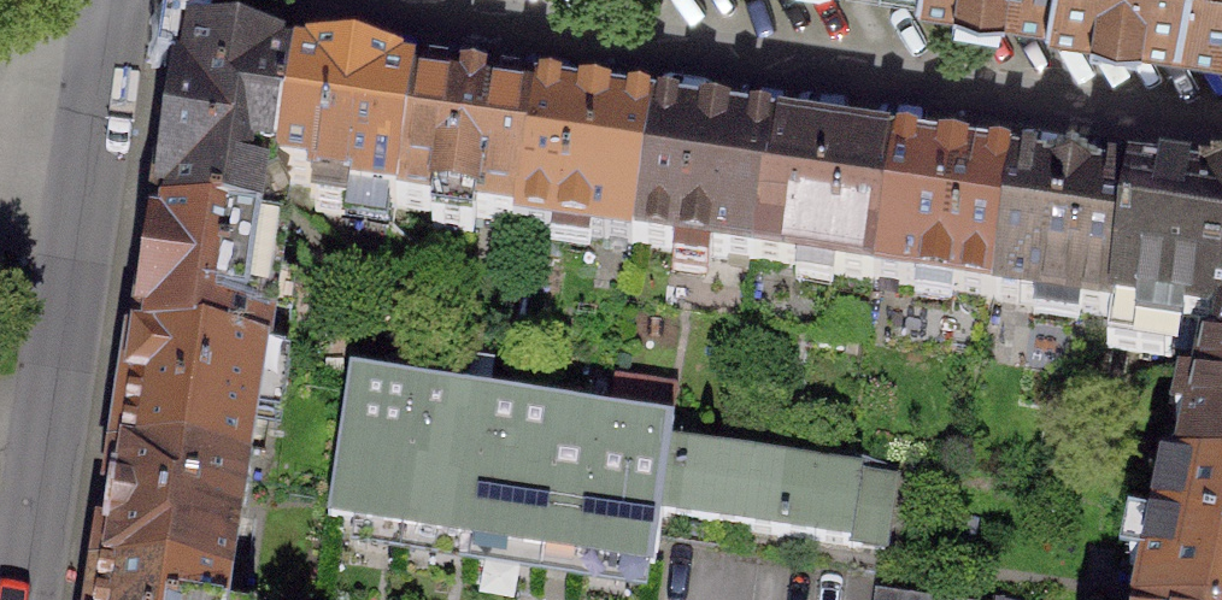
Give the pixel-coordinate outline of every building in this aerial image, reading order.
[(1186,16),(1189,0),(1075,0),(1091,2),(1089,16),(1137,23),(1139,10),(1186,16)] [(1186,16),(1221,21),(1221,0),(1189,0),(1186,16)] [(281,182),(298,69),(184,51),(155,229),(281,249),(285,225),(268,201),(253,199),(256,178),(281,182)] [(350,201),(398,208),(415,86),(298,69),(281,182),(315,187),(313,197),(325,199),(323,212),(348,216),(350,201)] [(476,219),(519,225),(537,103),(415,86),(398,208),(438,213),(436,226),(474,231),(476,219)] [(518,230),(636,247),(655,121),(537,103),(519,225),(518,230)] [(636,247),(756,265),(775,138),(655,121),(636,247)] [(756,265),(874,282),(893,155),(775,138),(756,265)] [(874,282),(994,299),(1013,173),(893,155),(874,282)] [(1013,173),(994,299),(1114,317),(1133,190),(1013,173)] [(1133,190),(1114,317),(1108,347),(1180,359),(1184,329),(1221,335),(1221,204),(1133,190)] [(137,347),(264,368),(281,249),(155,229),(137,347)] [(264,368),(137,347),(116,467),(248,485),(264,368)] [(1221,367),(1213,365),(1188,484),(1221,492),(1221,367)] [(672,427),(351,379),(329,520),(650,568),(658,519),(668,452),(672,427)] [(668,452),(658,519),(883,553),(893,486),(668,452)] [(101,581),(224,599),(228,599),(248,485),(116,467),(101,581)] [(1188,484),(1173,481),(1147,599),(1221,599),(1221,492),(1188,484)] [(101,581),(99,599),(224,599),(101,581)]
